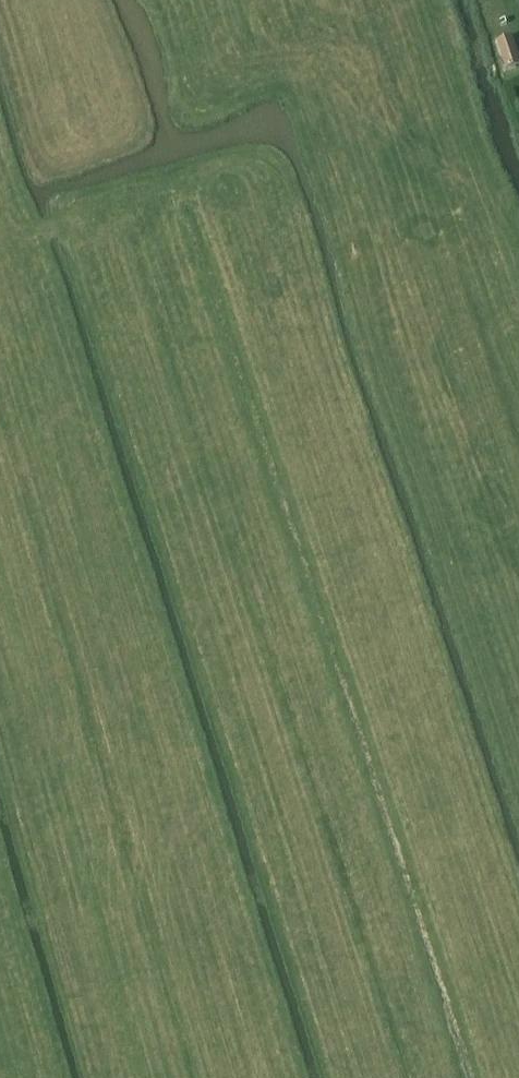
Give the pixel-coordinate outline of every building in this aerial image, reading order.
[(518,66),(518,61),(512,38),(498,43),(506,70),(518,66)]
